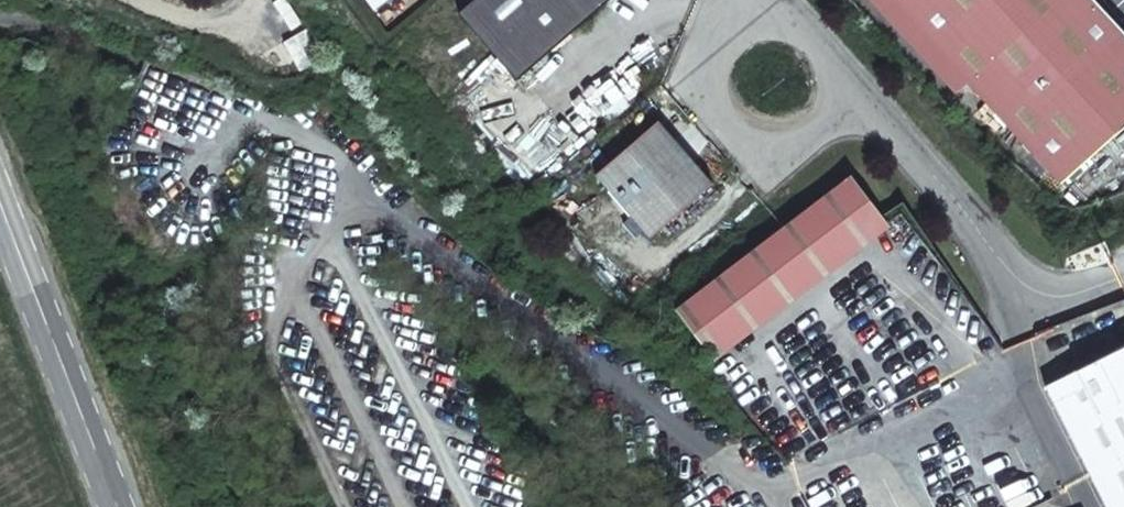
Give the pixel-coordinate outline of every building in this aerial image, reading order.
[(459,11),(515,78),(610,0),(472,0),(459,11)] [(1123,133),(1123,35),(1092,0),(892,0),(1062,189),(1123,133)] [(710,188),(657,126),(594,181),(648,243),(710,188)] [(885,224),(847,178),(673,315),(710,361),(885,224)] [(1042,384),(1106,506),(1123,506),(1123,342),(1042,384)]
